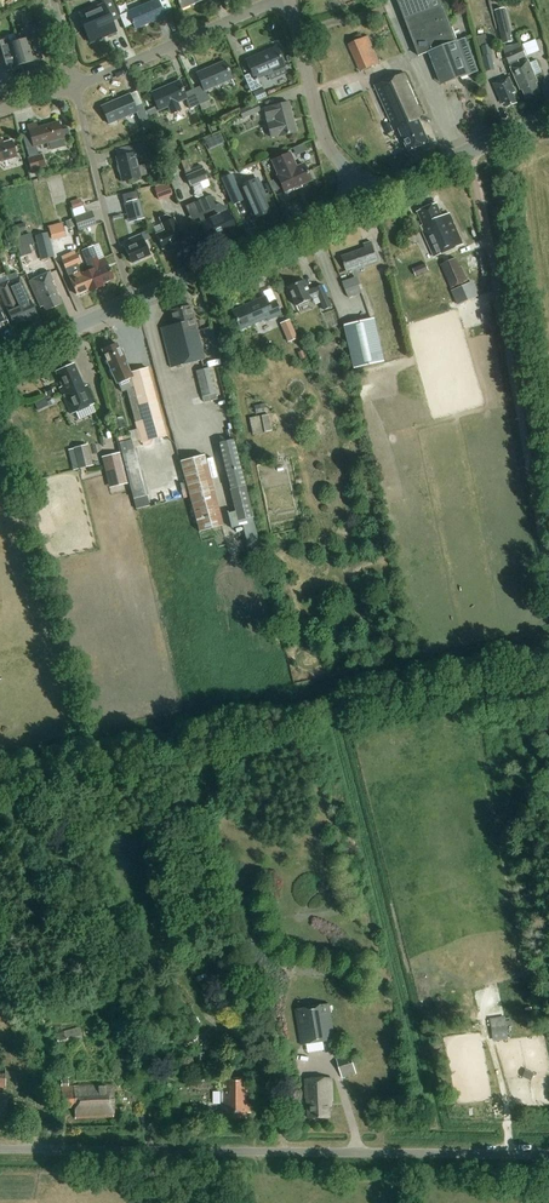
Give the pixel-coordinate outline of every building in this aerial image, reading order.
[(83,25),(82,26),(89,42),(116,31),(109,14),(116,12),(111,0),(102,0),(103,3),(92,8),(78,13),(80,16),(83,25)] [(119,15),(125,27),(133,23),(135,27),(156,19),(157,22),(166,18),(163,12),(158,0),(154,0),(128,11),(119,15)] [(181,9),(201,0),(177,0),(181,9)] [(465,38),(458,41),(442,0),(400,0),(397,1),(419,56),(429,52),(440,82),(457,76),(458,79),(478,71),(465,38)] [(23,16),(22,16),(24,23),(32,21),(29,14),(28,14),(26,7),(21,8),(23,16)] [(495,9),(503,43),(513,41),(512,36),(506,7),(495,9)] [(30,37),(17,41),(24,64),(42,59),(34,30),(28,32),(30,37)] [(368,36),(348,45),(360,72),(380,63),(368,36)] [(17,41),(5,44),(3,39),(0,40),(0,48),(6,69),(24,64),(17,41)] [(529,61),(521,65),(518,59),(526,57),(523,47),(521,47),(520,43),(503,47),(509,64),(523,93),(526,91),(529,97),(538,92),(534,83),(538,81),(529,61)] [(482,56),(487,71),(496,69),(491,54),(493,53),(490,44),(482,46),(484,56),(482,56)] [(256,78),(284,67),(276,47),(246,60),(251,73),(244,76),(250,92),(260,87),(256,78)] [(199,105),(200,104),(202,110),(211,106),(209,101),(205,90),(232,79),(225,61),(196,73),(202,85),(192,89),(199,105)] [(387,134),(393,132),(397,130),(408,152),(427,142),(414,114),(420,112),(402,74),(373,88),(389,124),(384,126),(387,134)] [(508,107),(516,103),(517,103),(512,93),(514,92),(508,78),(495,84),(504,104),(507,103),(508,107)] [(158,110),(168,106),(171,114),(181,109),(178,102),(186,99),(190,109),(199,105),(192,89),(184,93),(179,80),(150,92),(156,106),(145,110),(148,115),(158,111),(158,110)] [(263,88),(254,92),(257,101),(267,97),(263,88)] [(128,94),(101,106),(109,124),(136,112),(140,122),(148,118),(147,116),(148,115),(145,110),(142,103),(134,106),(128,94)] [(239,110),(242,119),(260,111),(257,102),(239,110)] [(278,137),(296,132),(288,102),(263,109),(270,138),(278,136),(278,137)] [(35,123),(27,126),(33,146),(26,148),(30,159),(28,159),(31,170),(45,166),(42,154),(39,155),(36,146),(49,143),(51,150),(64,146),(62,139),(63,138),(58,122),(37,128),(35,123)] [(158,136),(148,138),(151,147),(160,145),(158,136)] [(210,138),(204,140),(208,149),(214,147),(210,138)] [(16,157),(11,141),(0,144),(0,162),(16,157)] [(140,178),(139,177),(147,175),(145,165),(137,166),(135,158),(146,156),(143,143),(127,147),(129,155),(116,158),(122,182),(140,178)] [(298,153),(308,149),(306,143),(295,146),(298,153)] [(271,161),(278,175),(277,176),(285,194),(302,187),(301,185),(311,180),(303,164),(296,167),(290,153),(271,161)] [(392,159),(394,165),(404,160),(401,155),(392,159)] [(186,177),(193,174),(186,159),(180,162),(186,177)] [(260,163),(251,167),(255,175),(263,171),(260,163)] [(203,170),(193,174),(186,177),(190,186),(206,179),(203,170)] [(220,177),(232,203),(239,200),(228,173),(220,177)] [(265,197),(261,188),(257,178),(239,186),(254,219),(269,213),(263,198),(265,197)] [(158,200),(173,195),(168,182),(154,187),(158,200)] [(201,223),(209,242),(236,230),(226,207),(219,204),(215,205),(211,195),(199,200),(208,220),(201,223)] [(73,210),(83,206),(80,199),(70,202),(73,210)] [(139,200),(124,204),(126,213),(141,209),(139,200)] [(433,259),(463,246),(449,215),(442,217),(436,204),(417,213),(423,226),(420,227),(433,259)] [(78,231),(96,225),(91,211),(73,217),(78,231)] [(66,221),(70,233),(75,231),(72,219),(66,221)] [(174,221),(162,227),(164,231),(156,235),(162,250),(183,241),(174,221)] [(62,222),(48,226),(51,239),(65,235),(62,222)] [(12,226),(14,234),(27,230),(24,223),(12,226)] [(410,230),(413,235),(418,233),(416,227),(410,230)] [(33,232),(18,236),(24,253),(33,250),(31,243),(36,242),(33,232)] [(35,236),(41,259),(54,256),(48,233),(35,236)] [(130,246),(124,249),(131,264),(149,256),(140,236),(135,238),(128,241),(130,246)] [(347,273),(378,262),(372,243),(364,246),(365,250),(342,257),(347,273)] [(78,268),(87,290),(88,291),(102,285),(101,283),(112,278),(103,258),(97,260),(92,246),(81,251),(87,265),(85,266),(87,271),(81,273),(79,268),(78,268)] [(61,260),(67,273),(76,294),(87,290),(78,268),(79,268),(77,265),(81,264),(76,253),(61,260)] [(457,258),(441,265),(451,288),(453,287),(459,300),(471,295),(465,282),(469,280),(462,266),(461,267),(457,258)] [(426,263),(413,269),(417,276),(429,271),(426,263)] [(51,271),(27,281),(39,308),(42,306),(44,312),(61,304),(52,282),(55,281),(51,271)] [(15,273),(7,277),(8,282),(25,319),(35,315),(17,278),(15,273)] [(13,325),(25,319),(8,282),(7,277),(0,280),(0,296),(13,325)] [(319,303),(320,302),(323,310),(330,307),(322,287),(309,293),(304,281),(287,288),(296,307),(316,298),(319,303)] [(362,293),(360,285),(346,290),(348,298),(362,293)] [(271,319),(282,315),(276,301),(268,304),(264,297),(233,312),(240,328),(269,315),(271,319)] [(9,326),(0,306),(0,331),(9,326)] [(171,368),(204,360),(191,306),(169,311),(172,325),(161,328),(171,368)] [(289,319),(280,323),(288,342),(297,338),(289,319)] [(374,321),(345,328),(355,371),(384,364),(374,321)] [(203,329),(205,341),(214,339),(212,327),(203,329)] [(130,377),(133,387),(126,389),(134,421),(139,443),(141,442),(142,446),(152,444),(151,440),(166,436),(148,367),(130,372),(126,364),(128,363),(121,350),(119,351),(115,343),(102,350),(110,367),(117,383),(130,377)] [(305,349),(298,352),(301,360),(308,357),(305,349)] [(70,415),(95,404),(87,386),(84,387),(74,364),(55,373),(62,388),(59,389),(70,415)] [(203,397),(216,394),(210,368),(196,371),(203,397)] [(51,387),(44,390),(46,396),(53,393),(51,387)] [(265,404),(254,406),(256,414),(266,411),(265,404)] [(259,416),(249,418),(252,435),(263,433),(259,416)] [(123,419),(113,422),(115,429),(118,428),(125,427),(123,419)] [(131,440),(128,430),(123,431),(124,436),(122,436),(124,442),(131,440)] [(104,457),(101,457),(109,488),(128,483),(117,439),(101,443),(104,457)] [(246,485),(234,439),(219,443),(230,489),(246,485)] [(74,448),(79,469),(92,465),(88,445),(74,448)] [(137,448),(121,452),(130,487),(135,509),(150,505),(147,495),(148,495),(137,448)] [(204,455),(180,461),(199,531),(223,525),(204,455)] [(230,489),(237,521),(253,517),(246,485),(230,489)] [(325,883),(321,883),(319,885),(319,889),(322,891),(326,890),(328,888),(328,886),(325,883)] [(336,1040),(330,1003),(296,1009),(301,1045),(336,1040)] [(491,1020),(492,1032),(510,1030),(509,1018),(491,1020)] [(78,1028),(54,1035),(57,1047),(81,1041),(78,1028)] [(196,1051),(195,1073),(196,1073),(196,1077),(205,1077),(205,1073),(207,1073),(208,1052),(196,1051)] [(337,1058),(343,1078),(357,1074),(351,1054),(337,1058)] [(239,1080),(223,1080),(223,1114),(228,1114),(228,1119),(247,1119),(247,1115),(252,1115),(252,1104),(249,1104),(249,1097),(252,1097),(252,1078),(239,1078),(239,1080)] [(309,1119),(330,1119),(330,1108),(332,1108),(332,1103),(333,1103),(332,1079),(306,1080),(307,1108),(308,1108),(309,1119)] [(114,1118),(112,1087),(112,1083),(68,1086),(68,1080),(61,1080),(63,1111),(74,1110),(75,1121),(114,1118)]
